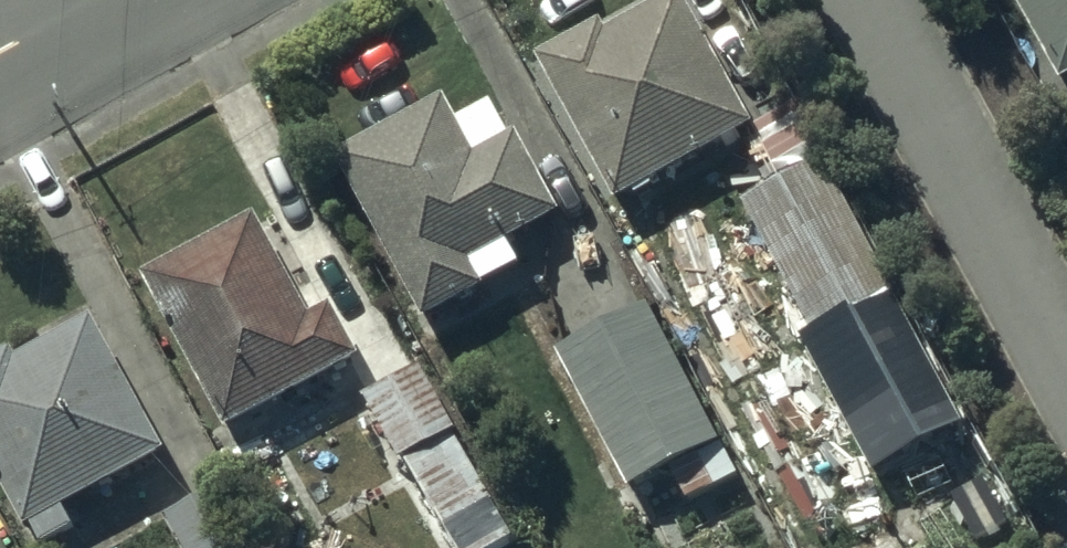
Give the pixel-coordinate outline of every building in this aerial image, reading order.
[(536,65),(616,210),(636,199),(638,204),(655,194),(652,189),(755,132),(682,0),(676,0),(675,1),(674,0),(636,0),(568,38),(571,44),(536,65)] [(1063,92),(1066,90),(1066,0),(1013,0),(1063,92)] [(446,101),(334,161),(424,327),(486,293),(484,289),(520,269),(509,248),(563,218),(518,136),(512,139),(493,106),(459,125),(446,101)] [(826,164),(744,209),(818,345),(898,301),(826,164)] [(255,218),(144,279),(226,433),(250,420),(255,431),(271,423),(267,414),(359,365),(331,311),(310,322),(255,218)] [(653,308),(557,356),(631,499),(646,491),(662,522),(742,481),(653,308)] [(0,362),(0,484),(27,535),(34,531),(43,547),(76,530),(67,514),(111,490),(117,500),(142,486),(136,476),(166,460),(93,327),(20,367),(13,354),(0,362)] [(365,401),(401,469),(406,466),(452,547),(514,547),(520,545),(427,367),(365,401)]
